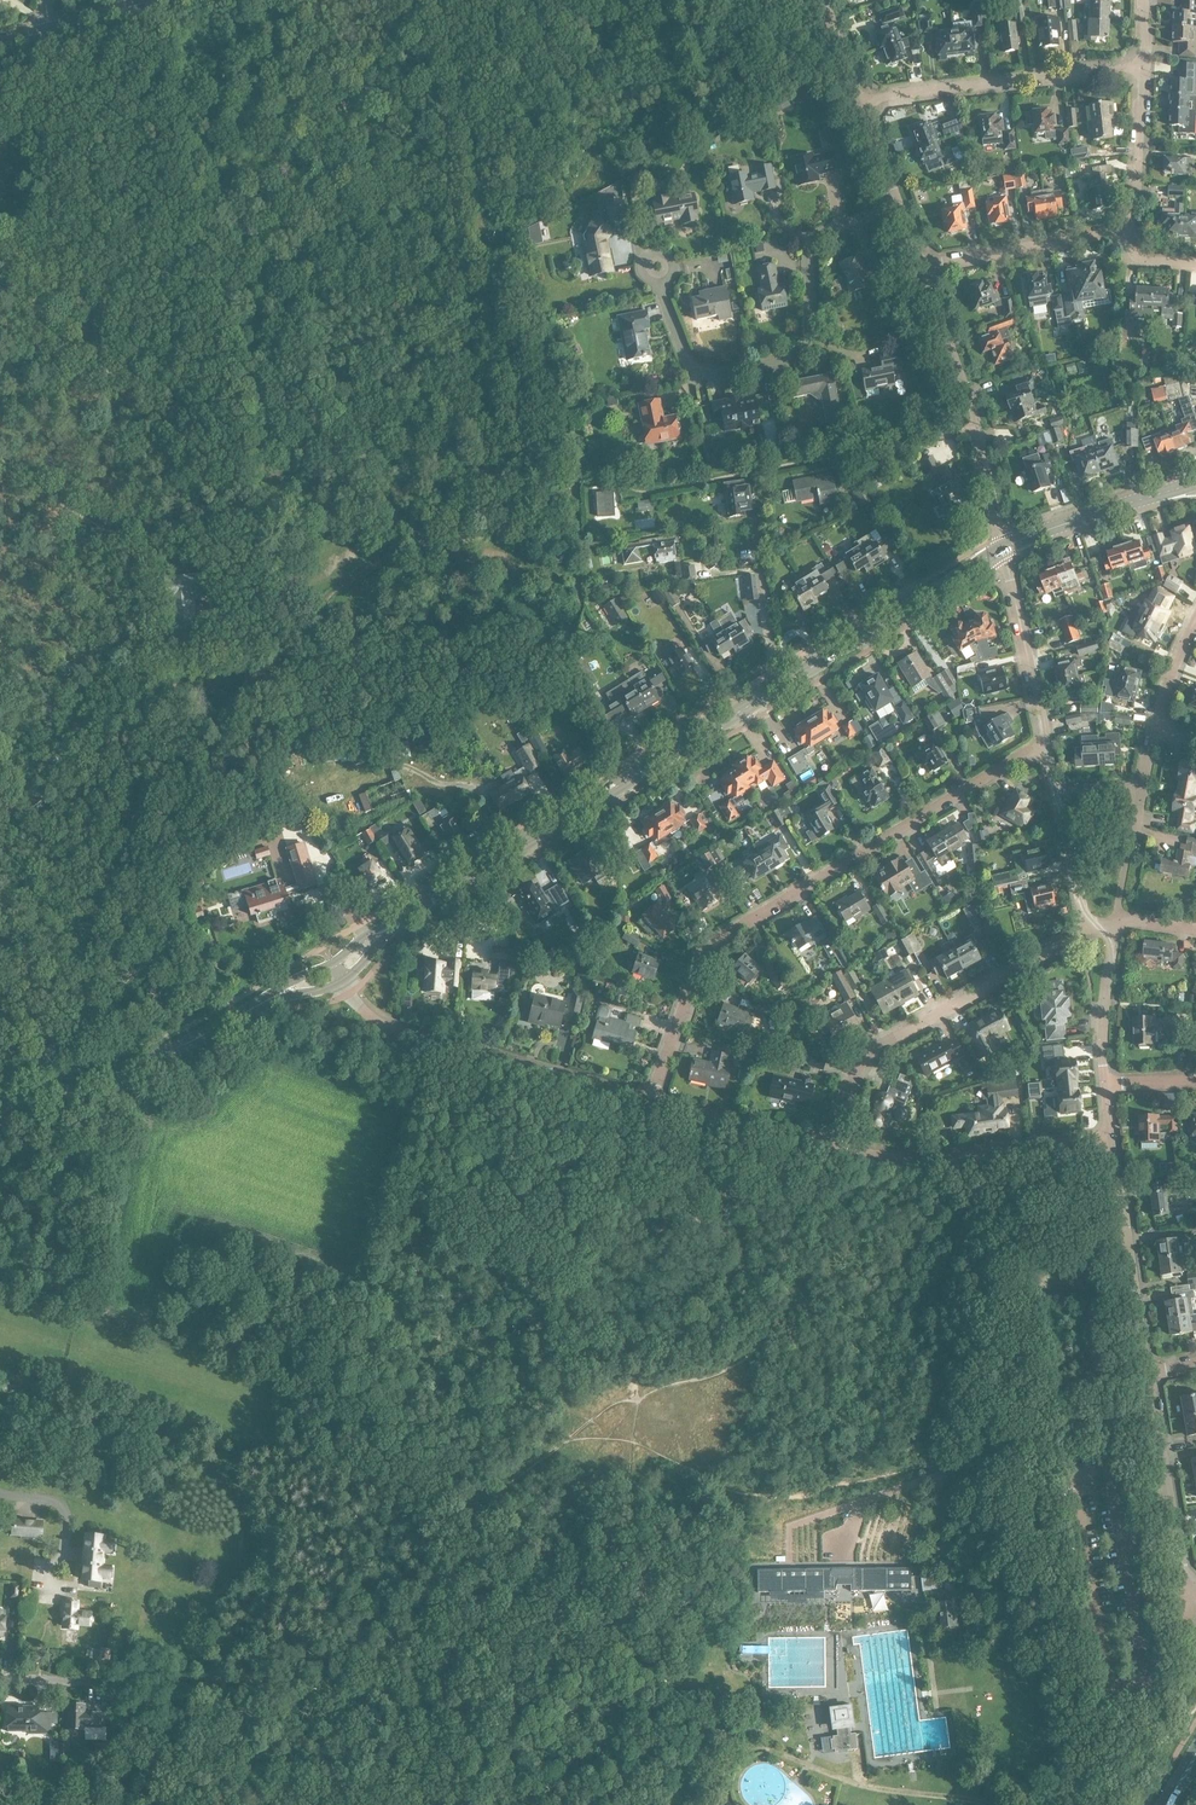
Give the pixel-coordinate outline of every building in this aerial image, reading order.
[(1021,0),(1019,0),(1008,1),(1009,10),(1015,9),(1016,24),(1024,23),(1021,0)] [(1048,8),(1055,7),(1055,10),(1063,9),(1062,0),(1047,0),(1048,8)] [(1083,20),(1089,21),(1108,21),(1108,5),(1099,4),(1100,1),(1095,1),(1095,0),(1090,0),(1090,4),(1083,4),(1083,20)] [(1182,12),(1175,12),(1174,22),(1173,22),(1173,27),(1195,28),(1195,0),(1182,0),(1182,12)] [(986,23),(985,13),(984,6),(977,7),(978,14),(973,14),(974,27),(982,26),(982,23),(986,23)] [(877,31),(879,36),(876,37),(877,39),(875,41),(877,46),(880,46),(880,48),(882,47),(900,41),(892,20),(904,16),(900,7),(879,14),(883,24),(885,23),(886,27),(877,31)] [(928,15),(918,16),(918,21),(919,31),(924,31),(924,32),(932,31),(931,19),(928,19),(928,15)] [(1058,18),(1037,21),(1041,48),(1057,46),(1056,35),(1060,35),(1058,18)] [(1069,38),(1070,41),(1077,40),(1076,37),(1074,21),(1068,22),(1069,38)] [(1108,21),(1089,21),(1089,31),(1085,31),(1085,37),(1088,38),(1088,40),(1095,41),(1095,38),(1107,38),(1108,21)] [(974,56),(970,23),(952,25),(953,32),(956,56),(966,54),(966,56),(974,56)] [(1017,50),(1014,24),(999,26),(1003,52),(1017,50)] [(1173,27),(1173,33),(1174,33),(1173,42),(1180,43),(1180,56),(1195,57),(1195,28),(1173,27)] [(946,57),(956,56),(953,32),(936,34),(939,60),(946,59),(946,57)] [(882,47),(888,65),(890,64),(893,66),(897,64),(898,61),(900,60),(899,58),(905,56),(902,48),(910,45),(911,51),(920,49),(918,36),(909,38),(900,41),(882,47)] [(1190,97),(1195,97),(1195,65),(1180,64),(1179,81),(1172,80),(1171,95),(1170,95),(1170,96),(1190,97)] [(1170,111),(1189,112),(1195,112),(1195,106),(1195,97),(1190,97),(1170,96),(1170,101),(1171,101),(1171,110),(1170,110),(1170,111)] [(1087,122),(1087,123),(1109,120),(1114,119),(1112,102),(1089,105),(1091,122),(1087,122)] [(1050,110),(1042,111),(1040,108),(1035,109),(1034,112),(1032,112),(1032,113),(1025,114),(1026,125),(1034,124),(1035,134),(1045,132),(1046,139),(1057,138),(1058,145),(1069,143),(1067,129),(1053,131),(1052,125),(1053,125),(1052,116),(1050,116),(1050,110)] [(1068,128),(1076,127),(1074,109),(1066,110),(1068,128)] [(1195,112),(1189,112),(1170,111),(1169,116),(1171,116),(1170,126),(1179,126),(1179,133),(1195,134),(1195,112)] [(1000,132),(1000,131),(1001,131),(1000,122),(998,122),(997,116),(989,117),(987,114),(983,115),(981,117),(980,118),(983,145),(1004,143),(1005,150),(1015,149),(1013,130),(1000,132)] [(914,128),(911,129),(918,147),(917,148),(931,142),(935,141),(954,135),(961,132),(962,131),(957,120),(941,126),(940,124),(938,124),(936,123),(932,124),(931,127),(930,127),(929,123),(921,126),(919,124),(914,125),(914,128)] [(1111,139),(1109,120),(1087,123),(1088,133),(1092,132),(1093,141),(1111,139)] [(831,128),(822,130),(825,143),(834,141),(831,128)] [(962,134),(955,137),(957,142),(964,140),(962,134)] [(928,172),(956,162),(964,160),(961,152),(953,155),(947,158),(944,152),(939,154),(935,141),(917,148),(917,149),(915,151),(917,156),(920,156),(921,158),(923,157),(928,172)] [(798,186),(818,181),(816,174),(837,169),(833,153),(813,157),(812,155),(792,159),(798,186)] [(1072,155),(1074,164),(1089,162),(1088,153),(1072,155)] [(1164,170),(1165,172),(1165,174),(1174,175),(1174,174),(1177,174),(1176,174),(1177,174),(1179,175),(1182,176),(1185,174),(1185,165),(1194,165),(1194,159),(1186,158),(1177,158),(1177,159),(1166,158),(1166,157),(1165,165),(1164,167),(1164,170)] [(761,190),(762,191),(774,188),(770,165),(757,168),(758,174),(748,176),(747,173),(728,176),(734,204),(753,201),(751,192),(761,190)] [(1109,208),(1103,175),(1111,173),(1110,166),(1092,168),(1094,179),(1096,179),(1097,183),(1098,188),(1088,190),(1092,211),(1109,208)] [(1005,190),(1015,188),(1013,174),(1003,176),(1005,190)] [(1024,188),(1022,176),(1015,177),(1017,189),(1024,188)] [(953,209),(942,212),(945,226),(947,226),(948,232),(949,232),(950,232),(951,234),(956,233),(957,231),(966,229),(964,221),(965,221),(964,214),(963,214),(962,209),(974,207),(971,190),(970,185),(959,187),(960,194),(963,193),(965,203),(953,205),(953,209)] [(1185,187),(1169,187),(1169,196),(1185,197),(1185,187)] [(1052,189),(1041,191),(1046,218),(1057,216),(1055,207),(1062,205),(1060,192),(1053,193),(1052,189)] [(1036,220),(1046,218),(1041,191),(1031,193),(1032,199),(1025,200),(1028,212),(1034,211),(1036,220)] [(697,222),(696,214),(698,214),(694,195),(679,198),(680,199),(669,201),(668,196),(653,199),(654,203),(652,203),(656,223),(664,221),(664,225),(672,223),(672,219),(685,217),(686,224),(697,222)] [(1008,221),(1006,209),(1007,209),(1004,197),(992,199),(993,204),(986,205),(988,215),(990,215),(991,224),(993,224),(995,226),(1000,225),(1001,223),(1008,221)] [(607,209),(623,206),(621,199),(606,202),(607,209)] [(1161,225),(1160,236),(1182,237),(1183,216),(1184,205),(1179,205),(1179,211),(1176,211),(1164,211),(1164,216),(1164,225),(1161,225)] [(1182,237),(1184,237),(1185,238),(1189,239),(1190,237),(1195,238),(1195,213),(1192,213),(1192,217),(1183,216),(1182,237)] [(591,275),(611,271),(607,249),(605,250),(602,240),(610,229),(594,219),(583,236),(591,275)] [(762,244),(755,245),(757,252),(764,251),(762,244)] [(860,256),(840,263),(850,293),(870,285),(869,282),(882,277),(876,262),(864,267),(860,256)] [(1103,298),(1100,282),(1101,281),(1101,276),(1099,275),(1099,273),(1097,273),(1096,263),(1083,265),(1083,266),(1076,268),(1076,267),(1066,268),(1070,296),(1063,297),(1066,318),(1071,317),(1071,321),(1083,319),(1080,302),(1103,298)] [(758,290),(762,311),(787,306),(783,287),(779,288),(774,264),(757,268),(761,289),(758,290)] [(1051,297),(1049,285),(1045,286),(1043,276),(1036,277),(1036,274),(1033,274),(1031,272),(1028,273),(1027,275),(1026,275),(1026,276),(1024,276),(1026,284),(1025,284),(1026,287),(1030,307),(1046,304),(1046,302),(1052,301),(1053,310),(1055,310),(1058,327),(1072,325),(1071,321),(1071,317),(1066,318),(1064,318),(1059,296),(1051,297)] [(975,309),(994,302),(995,305),(1003,304),(1005,316),(1014,315),(1011,298),(998,300),(996,293),(992,294),(988,284),(982,286),(981,284),(979,284),(978,284),(976,283),(973,284),(972,286),(972,287),(970,287),(972,294),(970,294),(975,309)] [(718,316),(719,320),(730,318),(724,287),(704,291),(705,296),(692,299),(696,320),(718,316)] [(1122,311),(1121,324),(1129,325),(1129,318),(1152,320),(1153,310),(1154,287),(1144,287),(1144,289),(1137,289),(1137,298),(1131,298),(1130,311),(1122,311)] [(1154,287),(1153,310),(1162,310),(1162,313),(1168,314),(1168,319),(1174,319),(1174,327),(1182,328),(1182,314),(1174,314),(1175,300),(1170,300),(1170,291),(1163,290),(1164,288),(1154,287)] [(643,326),(648,325),(646,311),(623,316),(626,328),(621,329),(626,357),(635,355),(635,358),(649,355),(643,326)] [(988,326),(991,334),(978,338),(983,352),(990,350),(995,364),(1009,359),(1005,349),(1009,347),(1007,342),(1010,341),(1006,328),(1007,326),(1015,323),(1013,318),(988,326)] [(881,366),(861,370),(866,393),(867,397),(879,394),(878,391),(878,388),(895,385),(892,370),(899,368),(895,351),(879,354),(881,366)] [(1190,370),(1183,370),(1183,380),(1195,380),(1195,373),(1190,373),(1190,370)] [(833,376),(830,374),(790,382),(793,398),(817,393),(820,395),(825,419),(841,416),(833,376)] [(1182,380),(1182,383),(1165,386),(1168,400),(1168,401),(1179,399),(1189,396),(1192,403),(1195,402),(1195,381),(1182,380)] [(1012,411),(1022,407),(1021,405),(1034,401),(1031,391),(1032,390),(1033,390),(1033,389),(1034,389),(1034,388),(1034,387),(1034,386),(1034,385),(1034,384),(1034,383),(1033,383),(1033,382),(1032,381),(1031,381),(1029,381),(1028,381),(1027,381),(1015,385),(1018,392),(1015,393),(1015,394),(1007,396),(1012,411)] [(1168,400),(1165,386),(1156,388),(1157,394),(1154,395),(1155,403),(1168,400)] [(725,431),(750,426),(749,421),(759,419),(754,395),(711,404),(714,419),(722,418),(725,431)] [(1170,433),(1176,449),(1177,449),(1179,450),(1183,449),(1184,447),(1184,446),(1185,446),(1185,444),(1191,442),(1188,433),(1193,431),(1193,430),(1195,429),(1195,415),(1192,403),(1189,396),(1179,399),(1186,419),(1182,420),(1184,424),(1177,426),(1178,430),(1170,433)] [(679,424),(676,422),(675,416),(660,419),(659,412),(661,412),(659,400),(639,404),(643,423),(642,423),(644,432),(647,432),(648,436),(653,440),(662,438),(662,441),(679,438),(678,431),(680,429),(679,424)] [(1013,411),(1016,422),(1047,412),(1044,406),(1036,409),(1034,404),(1035,404),(1034,401),(1021,405),(1022,407),(1012,411),(1013,411)] [(915,427),(929,424),(927,416),(913,419),(915,427)] [(1050,420),(1053,430),(1065,426),(1062,416),(1050,420)] [(1055,445),(1065,441),(1061,428),(1051,431),(1055,443),(1055,445)] [(1127,447),(1138,447),(1137,430),(1126,430),(1127,447)] [(1174,450),(1176,449),(1170,433),(1169,430),(1143,439),(1147,451),(1157,447),(1159,453),(1165,451),(1166,453),(1167,452),(1167,453),(1170,454),(1173,453),(1174,450)] [(1051,431),(1044,434),(1048,445),(1055,443),(1051,431)] [(1115,448),(1112,439),(1092,445),(1101,472),(1109,469),(1110,470),(1115,468),(1116,467),(1118,466),(1112,448),(1115,448)] [(1093,476),(1094,474),(1101,472),(1092,445),(1071,453),(1073,461),(1079,459),(1085,477),(1087,476),(1088,477),(1093,476)] [(772,460),(781,459),(779,450),(770,451),(772,460)] [(1038,454),(1023,459),(1026,468),(1027,471),(1031,483),(1030,484),(1029,485),(1028,486),(1028,488),(1029,489),(1030,490),(1031,491),(1032,491),(1034,491),(1034,493),(1050,487),(1044,470),(1052,468),(1048,455),(1039,458),(1038,454)] [(939,519),(945,516),(945,517),(967,503),(954,481),(953,482),(950,477),(951,477),(945,467),(936,473),(945,487),(932,495),(939,506),(933,510),(939,519)] [(818,497),(820,504),(836,500),(832,480),(827,482),(826,475),(793,482),(795,491),(798,490),(800,500),(818,497)] [(755,479),(746,480),(749,496),(757,495),(755,479)] [(855,490),(861,486),(857,479),(851,482),(855,490)] [(749,496),(746,480),(738,481),(724,483),(729,517),(743,516),(742,511),(750,510),(749,496)] [(597,509),(610,508),(610,496),(596,496),(597,509)] [(652,500),(637,502),(638,512),(653,510),(652,500)] [(1174,539),(1165,542),(1162,534),(1154,537),(1160,556),(1178,550),(1180,558),(1195,553),(1195,550),(1195,532),(1195,528),(1189,529),(1188,526),(1172,531),(1174,539)] [(882,554),(894,546),(887,535),(875,543),(869,534),(856,542),(870,563),(869,564),(872,568),(885,560),(882,554)] [(677,535),(639,541),(639,543),(620,546),(624,565),(643,562),(641,549),(654,547),(656,564),(675,561),(674,555),(675,555),(672,542),(678,541),(677,535)] [(1126,546),(1124,546),(1130,564),(1129,565),(1131,571),(1141,568),(1148,566),(1146,559),(1145,559),(1151,557),(1149,549),(1143,551),(1140,541),(1132,544),(1129,544),(1126,546)] [(870,563),(856,542),(850,546),(853,550),(846,555),(845,553),(832,561),(839,572),(851,564),(856,572),(869,564),(870,563)] [(828,545),(823,548),(829,559),(835,556),(828,545)] [(1113,569),(1113,570),(1129,565),(1130,564),(1124,546),(1122,547),(1118,547),(1115,549),(1107,552),(1110,561),(1104,563),(1107,571),(1113,569)] [(814,598),(814,597),(827,589),(823,582),(835,574),(828,563),(822,567),(821,564),(800,577),(814,598)] [(1081,588),(1078,580),(1084,578),(1081,570),(1075,572),(1072,563),(1064,566),(1060,566),(1058,568),(1056,569),(1065,594),(1066,594),(1068,595),(1072,593),(1073,591),(1081,588)] [(696,579),(694,566),(681,568),(683,582),(696,579)] [(1168,581),(1163,567),(1156,569),(1160,583),(1161,583),(1167,581),(1168,581)] [(1065,594),(1056,569),(1054,570),(1050,570),(1048,572),(1040,575),(1043,584),(1037,586),(1038,589),(1038,591),(1039,591),(1040,595),(1046,592),(1046,593),(1053,590),(1056,598),(1065,594)] [(208,597),(205,574),(165,578),(167,601),(170,601),(173,633),(176,633),(178,650),(201,648),(200,636),(197,636),(193,599),(208,597)] [(758,599),(755,575),(745,577),(748,601),(758,599)] [(1183,583),(1170,576),(1168,581),(1167,581),(1161,583),(1163,585),(1177,593),(1183,583)] [(800,577),(793,581),(795,585),(789,588),(791,591),(785,595),(793,609),(800,605),(803,610),(817,602),(814,597),(814,598),(800,577)] [(1105,601),(1114,598),(1110,584),(1101,587),(1105,601)] [(599,595),(612,594),(611,586),(599,587),(599,595)] [(680,604),(670,588),(663,592),(673,609),(680,604)] [(659,590),(651,594),(659,607),(667,602),(659,590)] [(1146,601),(1150,594),(1142,590),(1138,597),(1146,601)] [(615,627),(628,619),(616,600),(603,608),(615,627)] [(1154,604),(1148,601),(1140,616),(1161,628),(1169,612),(1163,609),(1162,607),(1156,603),(1154,604)] [(1100,616),(1108,613),(1104,602),(1096,605),(1100,616)] [(749,644),(746,638),(752,634),(743,620),(737,624),(735,621),(734,620),(735,617),(733,614),(730,613),(717,621),(733,648),(736,652),(749,644)] [(975,622),(968,624),(985,660),(997,656),(995,648),(988,650),(985,638),(994,636),(990,619),(986,620),(985,616),(984,616),(983,615),(976,616),(976,618),(975,618),(975,622)] [(1076,629),(1072,616),(1061,620),(1065,633),(1076,629)] [(1148,638),(1154,641),(1161,628),(1140,616),(1133,630),(1139,633),(1139,635),(1146,639),(1148,638)] [(733,648),(717,621),(717,620),(710,624),(716,635),(710,639),(709,637),(702,641),(709,653),(715,649),(720,656),(733,648)] [(952,630),(951,630),(957,639),(954,641),(960,651),(969,645),(973,651),(974,650),(977,656),(970,659),(972,663),(979,661),(985,660),(968,624),(962,628),(960,624),(959,625),(958,624),(952,627),(952,630)] [(1132,629),(1124,625),(1120,632),(1128,636),(1132,629)] [(1080,640),(1076,629),(1065,633),(1068,644),(1080,640)] [(1121,654),(1125,647),(1120,645),(1124,639),(1114,634),(1107,647),(1121,654)] [(1096,641),(1078,647),(1080,656),(1089,653),(1090,655),(1099,652),(1096,641)] [(675,643),(663,651),(673,667),(668,670),(674,679),(678,676),(682,674),(682,676),(691,670),(690,669),(693,667),(682,649),(680,650),(675,643)] [(915,653),(898,663),(913,687),(924,680),(927,685),(939,693),(941,692),(933,679),(932,679),(915,653)] [(1079,677),(1078,676),(1076,668),(1082,666),(1081,660),(1075,661),(1054,666),(1056,673),(1055,675),(1056,679),(1058,680),(1058,682),(1079,677)] [(956,668),(957,681),(977,675),(974,663),(956,668)] [(1138,688),(1141,672),(1118,667),(1115,682),(1119,683),(1138,688)] [(652,688),(665,680),(658,669),(645,677),(642,671),(629,679),(646,707),(659,699),(652,688)] [(948,669),(940,674),(948,688),(952,695),(956,692),(954,684),(957,683),(948,669)] [(986,673),(986,674),(979,676),(983,693),(1006,687),(1002,670),(995,672),(995,671),(986,673)] [(954,697),(948,688),(940,674),(933,679),(941,692),(947,701),(954,697)] [(284,697),(284,675),(276,675),(276,684),(270,683),(270,689),(276,689),(276,697),(284,697)] [(1058,682),(1058,683),(1057,685),(1058,688),(1060,689),(1061,696),(1072,694),(1073,699),(1083,697),(1081,691),(1088,690),(1084,675),(1078,676),(1079,677),(1058,682)] [(892,701),(877,676),(870,680),(869,678),(861,683),(862,685),(860,686),(867,699),(865,700),(872,710),(874,709),(875,711),(892,701)] [(629,710),(632,716),(646,707),(629,679),(606,694),(612,704),(601,711),(608,723),(629,710)] [(1119,683),(1117,690),(1116,690),(1114,697),(1132,701),(1133,696),(1135,697),(1138,688),(1119,683)] [(958,699),(946,706),(954,719),(962,714),(958,699)] [(973,700),(961,703),(963,710),(974,708),(973,700)] [(903,702),(893,707),(903,724),(913,718),(903,702)] [(1102,702),(1099,713),(1114,714),(1114,705),(1102,702)] [(917,707),(912,714),(920,720),(925,713),(917,707)] [(987,732),(995,746),(1014,734),(1008,726),(1013,723),(1007,713),(998,718),(997,717),(984,725),(982,722),(979,707),(962,711),(965,723),(974,721),(976,730),(980,737),(987,732)] [(817,713),(809,718),(822,739),(838,729),(835,723),(831,715),(829,716),(825,710),(818,715),(817,713)] [(1066,717),(1068,725),(1082,722),(1080,714),(1066,717)] [(1116,723),(1130,725),(1131,717),(1117,715),(1116,723)] [(929,732),(938,727),(931,716),(922,721),(929,732)] [(813,745),(822,739),(809,718),(801,723),(802,724),(794,729),(798,735),(797,736),(801,744),(802,743),(805,749),(788,760),(797,775),(810,767),(804,757),(816,750),(813,745)] [(842,727),(848,737),(855,733),(848,722),(842,727)] [(878,723),(869,728),(879,744),(898,733),(893,725),(882,731),(878,723)] [(1107,738),(1099,739),(1099,745),(1100,766),(1115,765),(1116,765),(1115,755),(1121,755),(1120,734),(1107,735),(1107,738)] [(1099,745),(1099,739),(1098,736),(1082,737),(1083,746),(1083,757),(1077,757),(1077,766),(1084,766),(1084,767),(1100,766),(1099,745)] [(926,751),(919,755),(924,764),(925,763),(930,772),(932,771),(935,772),(939,769),(939,767),(946,763),(942,757),(945,756),(941,749),(939,750),(936,745),(935,745),(933,741),(932,741),(931,739),(922,745),(923,747),(926,751)] [(515,773),(518,778),(506,785),(515,801),(531,792),(522,776),(541,765),(529,745),(516,753),(525,767),(515,773)] [(882,746),(870,753),(879,767),(890,761),(882,746)] [(564,776),(578,767),(577,767),(586,762),(579,749),(566,757),(563,752),(553,758),(564,776)] [(735,766),(734,766),(734,767),(735,767),(748,789),(749,789),(749,790),(768,778),(773,786),(782,780),(784,779),(773,761),(760,769),(759,769),(755,761),(753,763),(750,757),(750,756),(742,761),(741,760),(739,760),(735,762),(734,764),(735,766)] [(1181,780),(1179,786),(1195,790),(1195,764),(1183,762),(1179,780),(1181,780)] [(723,787),(727,794),(728,794),(731,799),(719,807),(728,822),(738,816),(732,807),(751,795),(748,789),(735,767),(734,767),(728,771),(727,773),(728,775),(720,780),(721,781),(721,780),(725,785),(723,787)] [(875,777),(870,769),(851,781),(858,794),(861,792),(867,802),(867,801),(871,808),(888,798),(882,789),(881,789),(874,778),(875,777)] [(834,779),(828,783),(832,789),(838,785),(834,779)] [(808,780),(802,783),(806,790),(812,786),(808,780)] [(490,795),(500,811),(515,801),(506,785),(490,795)] [(819,838),(821,836),(822,838),(828,835),(827,833),(833,829),(831,826),(834,824),(829,817),(827,818),(823,811),(827,809),(838,802),(828,785),(817,792),(824,803),(806,814),(809,819),(808,820),(813,828),(806,833),(812,841),(818,837),(819,838)] [(1179,786),(1178,793),(1177,792),(1174,811),(1181,812),(1177,830),(1194,833),(1195,824),(1191,823),(1193,814),(1194,815),(1195,812),(1195,813),(1195,790),(1179,786)] [(1028,821),(1033,812),(1026,808),(1029,802),(1027,801),(1029,798),(1018,791),(1016,794),(1013,793),(1001,814),(1017,824),(1020,817),(1028,821)] [(673,803),(666,808),(664,806),(657,811),(670,833),(686,823),(683,817),(684,816),(679,808),(677,809),(673,803)] [(435,809),(421,818),(428,829),(437,824),(449,842),(461,834),(455,825),(456,825),(449,814),(442,819),(435,809)] [(787,823),(780,811),(779,809),(770,814),(778,828),(787,823)] [(653,842),(633,854),(644,872),(652,867),(649,863),(658,858),(653,850),(657,847),(673,838),(670,833),(657,811),(649,816),(650,818),(642,822),(646,829),(645,830),(649,837),(650,837),(653,842)] [(707,828),(699,815),(690,820),(698,833),(707,828)] [(377,823),(369,828),(370,829),(373,835),(376,833),(383,846),(395,839),(391,833),(387,826),(381,830),(377,823)] [(950,851),(968,840),(958,824),(940,834),(950,851)] [(368,846),(376,841),(370,829),(361,834),(368,846)] [(423,853),(408,829),(397,835),(395,831),(391,833),(395,839),(395,838),(400,845),(398,846),(409,864),(419,858),(418,857),(423,853)] [(985,843),(982,831),(976,833),(978,845),(985,843)] [(923,852),(917,856),(935,887),(942,883),(934,871),(942,866),(954,859),(951,856),(952,855),(949,851),(950,851),(940,834),(927,842),(934,854),(930,856),(926,857),(923,852)] [(768,870),(783,862),(782,861),(787,857),(783,849),(787,847),(780,835),(756,850),(759,855),(768,870)] [(1161,872),(1180,875),(1181,873),(1189,875),(1191,866),(1190,865),(1191,856),(1195,857),(1195,839),(1188,837),(1187,845),(1185,852),(1179,851),(1177,863),(1163,860),(1161,872)] [(300,890),(300,889),(316,884),(303,843),(287,848),(300,890)] [(970,864),(979,863),(977,844),(968,844),(970,864)] [(717,847),(710,851),(717,863),(724,858),(717,847)] [(1027,873),(1037,871),(1036,868),(1046,866),(1042,848),(1023,852),(1022,850),(1012,852),(1016,870),(1026,868),(1027,873)] [(709,850),(700,856),(707,867),(716,862),(709,850)] [(619,892),(619,877),(605,877),(589,851),(571,861),(584,882),(593,876),(603,893),(619,892)] [(376,885),(376,883),(383,878),(369,855),(363,859),(366,865),(359,869),(370,886),(371,886),(372,887),(376,885)] [(729,866),(721,871),(730,886),(745,877),(748,882),(753,878),(754,879),(768,870),(759,855),(757,856),(756,856),(755,855),(754,855),(753,855),(753,856),(752,856),(751,856),(750,856),(749,857),(748,858),(747,858),(747,859),(746,859),(746,860),(745,861),(745,862),(744,863),(744,864),(732,871),(729,866)] [(915,895),(933,884),(925,872),(913,879),(901,860),(898,862),(897,860),(884,868),(885,870),(874,876),(886,896),(887,895),(888,897),(900,889),(900,888),(908,883),(915,895)] [(1026,868),(1016,870),(991,876),(994,888),(1011,884),(1026,881),(1029,880),(1027,873),(1026,868)] [(702,911),(723,898),(720,892),(714,895),(704,879),(688,889),(689,890),(688,890),(694,900),(695,899),(702,911)] [(289,904),(284,889),(284,887),(283,888),(279,881),(276,882),(276,880),(268,882),(268,884),(244,892),(251,915),(256,914),(259,923),(276,918),(275,913),(287,909),(286,905),(289,904)] [(1011,884),(1013,893),(1023,891),(1028,913),(1045,910),(1044,904),(1054,902),(1050,886),(1041,888),(1040,886),(1027,889),(1026,881),(1011,884)] [(518,895),(522,902),(527,899),(533,909),(529,912),(536,924),(555,913),(553,911),(569,901),(559,884),(547,891),(548,893),(544,895),(539,887),(534,889),(531,885),(519,893),(518,895)] [(656,930),(655,931),(657,934),(660,936),(661,935),(663,937),(678,924),(671,917),(674,914),(671,911),(668,911),(670,898),(663,886),(656,890),(659,895),(657,904),(644,916),(656,930)] [(859,893),(848,899),(846,897),(835,904),(845,921),(853,916),(855,918),(869,910),(859,893)] [(883,925),(890,921),(879,903),(872,907),(883,925)] [(970,905),(963,909),(969,920),(976,916),(970,905)] [(809,943),(811,945),(826,936),(815,918),(806,923),(806,922),(784,934),(789,943),(791,942),(792,943),(794,942),(798,949),(809,943)] [(627,931),(622,938),(636,946),(641,939),(627,931)] [(914,953),(922,949),(913,932),(905,937),(913,952),(914,953)] [(851,963),(834,935),(827,939),(844,967),(851,963)] [(959,941),(962,945),(954,949),(964,968),(980,960),(971,945),(977,942),(971,935),(959,941)] [(905,937),(896,941),(905,957),(906,956),(913,952),(905,937)] [(943,972),(947,978),(964,968),(954,949),(954,950),(949,941),(942,945),(947,953),(930,963),(937,975),(943,972)] [(1173,953),(1174,946),(1146,942),(1144,958),(1172,962),(1172,961),(1175,961),(1174,967),(1182,968),(1184,955),(1173,953)] [(485,989),(485,990),(496,990),(496,989),(497,989),(497,990),(508,991),(509,976),(510,968),(511,949),(493,948),(492,959),(500,960),(498,975),(497,975),(497,973),(487,973),(488,971),(481,971),(481,972),(473,971),(471,988),(482,989),(482,988),(485,989)] [(761,969),(745,954),(733,968),(749,982),(761,969)] [(632,972),(653,979),(659,962),(638,955),(632,972)] [(770,959),(762,964),(777,989),(785,984),(770,959)] [(440,967),(440,963),(426,962),(426,969),(423,969),(422,979),(425,979),(424,991),(427,991),(426,993),(440,994),(440,992),(443,993),(444,983),(449,983),(448,986),(458,987),(460,961),(450,960),(450,967),(440,967)] [(579,969),(576,980),(585,982),(587,971),(579,969)] [(844,976),(841,970),(831,975),(846,1002),(856,996),(852,990),(844,976)] [(852,990),(862,985),(854,970),(844,976),(852,990)] [(888,980),(901,1003),(917,994),(906,974),(897,979),(895,976),(888,980)] [(901,1003),(888,980),(880,985),(881,987),(872,993),(883,1013),(901,1003)] [(1065,1023),(1064,1017),(1069,1016),(1067,999),(1063,999),(1061,982),(1041,984),(1043,1002),(1041,1002),(1043,1019),(1045,1019),(1047,1039),(1064,1037),(1063,1028),(1062,1028),(1061,1023),(1065,1023)] [(545,1023),(560,1027),(562,1019),(576,1022),(583,994),(573,992),(569,1011),(564,1009),(565,1003),(535,996),(531,1011),(529,1011),(527,1018),(529,1020),(529,1022),(544,1026),(545,1023)] [(724,1004),(717,1022),(721,1023),(720,1026),(728,1029),(729,1026),(742,1031),(746,1022),(749,1023),(753,1014),(769,1020),(773,1009),(751,1001),(748,1009),(740,1006),(738,1011),(732,1009),(733,1007),(724,1004)] [(636,1033),(637,1033),(641,1019),(627,1015),(625,1024),(619,1022),(619,1020),(608,1017),(610,1013),(610,1012),(610,1011),(610,1010),(610,1009),(609,1009),(609,1008),(608,1007),(607,1006),(606,1006),(606,1005),(605,1005),(604,1005),(603,1005),(602,1006),(601,1006),(600,1007),(599,1008),(599,1009),(597,1015),(600,1015),(598,1021),(597,1021),(593,1035),(619,1043),(618,1046),(631,1049),(636,1033)] [(824,1032),(824,1033),(829,1030),(835,1040),(858,1027),(848,1008),(842,1011),(838,1005),(821,1015),(823,1019),(818,1021),(818,1022),(818,1024),(819,1025),(819,1027),(820,1028),(821,1029),(821,1030),(822,1031),(824,1032)] [(983,1042),(1008,1028),(999,1010),(970,1026),(973,1032),(967,1036),(979,1059),(989,1053),(983,1042)] [(1134,1018),(1135,1044),(1140,1044),(1140,1046),(1149,1046),(1149,1044),(1154,1044),(1154,1030),(1174,1029),(1174,1034),(1183,1034),(1183,1017),(1173,1017),(1173,1020),(1153,1020),(1153,1018),(1134,1018)] [(925,1076),(963,1055),(955,1041),(946,1045),(945,1043),(916,1058),(925,1076)] [(1039,1052),(1038,1044),(1032,1044),(1028,1053),(1039,1052)] [(733,1048),(719,1045),(717,1053),(713,1052),(710,1064),(694,1060),(690,1078),(712,1083),(711,1086),(725,1089),(730,1068),(726,1067),(729,1056),(731,1057),(733,1048)] [(811,1055),(808,1065),(822,1069),(826,1058),(819,1056),(819,1058),(811,1055)] [(1053,1064),(1049,1065),(1051,1078),(1055,1078),(1055,1080),(1056,1080),(1056,1084),(1057,1086),(1076,1084),(1075,1077),(1076,1077),(1073,1059),(1071,1059),(1071,1057),(1062,1058),(1063,1060),(1052,1062),(1053,1064)] [(791,1103),(808,1107),(813,1085),(808,1084),(810,1077),(802,1076),(801,1082),(796,1081),(796,1082),(789,1081),(789,1080),(774,1076),(769,1096),(791,1101),(791,1103)] [(892,1078),(886,1094),(884,1093),(882,1093),(880,1093),(879,1094),(878,1094),(877,1095),(875,1097),(875,1098),(874,1099),(874,1100),(874,1102),(874,1103),(874,1104),(874,1105),(874,1106),(875,1107),(876,1108),(877,1110),(878,1110),(879,1111),(878,1113),(877,1113),(876,1113),(874,1113),(873,1113),(872,1114),(871,1114),(870,1115),(869,1116),(869,1117),(868,1118),(868,1119),(868,1120),(868,1121),(868,1122),(868,1123),(868,1124),(869,1125),(870,1126),(871,1127),(872,1127),(873,1128),(874,1128),(876,1128),(877,1128),(879,1127),(880,1126),(881,1125),(882,1124),(882,1123),(883,1122),(883,1121),(883,1120),(883,1119),(882,1118),(882,1117),(882,1116),(881,1116),(883,1114),(883,1111),(884,1111),(885,1111),(886,1110),(888,1110),(889,1109),(890,1108),(890,1107),(895,1112),(895,1113),(895,1114),(895,1115),(895,1116),(895,1117),(896,1118),(897,1119),(898,1119),(899,1120),(901,1120),(902,1120),(903,1120),(904,1119),(905,1119),(905,1118),(906,1117),(906,1116),(907,1115),(907,1114),(907,1113),(906,1112),(906,1111),(905,1111),(905,1110),(904,1109),(903,1108),(912,1086),(892,1078)] [(990,1106),(979,1108),(980,1113),(952,1117),(954,1127),(965,1126),(967,1136),(982,1134),(982,1131),(1007,1127),(1005,1110),(1002,1110),(1002,1105),(1001,1105),(1000,1098),(1018,1095),(1015,1079),(981,1084),(982,1090),(987,1089),(988,1099),(989,1099),(990,1106)] [(1057,1095),(1053,1096),(1055,1109),(1059,1108),(1059,1111),(1069,1110),(1070,1112),(1078,1111),(1078,1109),(1080,1108),(1077,1090),(1076,1084),(1057,1086),(1058,1092),(1057,1093),(1057,1095)] [(1042,1097),(1041,1089),(1030,1090),(1031,1099),(1042,1097)] [(1141,1141),(1142,1141),(1142,1149),(1158,1148),(1157,1141),(1159,1141),(1158,1125),(1169,1125),(1169,1133),(1178,1133),(1177,1116),(1158,1116),(1158,1115),(1140,1116),(1141,1141)] [(1151,1193),(1154,1216),(1169,1214),(1168,1205),(1182,1203),(1180,1194),(1182,1193),(1180,1182),(1165,1185),(1166,1191),(1151,1193)] [(1181,1256),(1187,1255),(1185,1244),(1189,1243),(1188,1235),(1157,1239),(1160,1259),(1181,1256)] [(1183,1276),(1181,1256),(1160,1259),(1163,1278),(1183,1276)] [(1188,1274),(1189,1285),(1195,1284),(1195,1273),(1188,1274)] [(1192,1299),(1195,1298),(1194,1290),(1195,1290),(1195,1286),(1195,1284),(1171,1288),(1172,1294),(1176,1293),(1177,1301),(1167,1302),(1169,1319),(1194,1314),(1192,1299)] [(1194,1315),(1194,1314),(1169,1319),(1172,1336),(1181,1334),(1181,1335),(1194,1333),(1194,1335),(1195,1335),(1195,1314),(1194,1315)] [(1183,1398),(1186,1417),(1195,1415),(1195,1395),(1183,1398)] [(60,1415),(46,1434),(52,1438),(66,1420),(60,1415)] [(1195,1435),(1195,1415),(1186,1417),(1189,1436),(1195,1435)] [(14,1519),(13,1535),(21,1535),(21,1538),(32,1539),(33,1536),(41,1537),(42,1522),(14,1519)] [(88,1536),(86,1536),(83,1579),(89,1580),(88,1587),(98,1588),(99,1581),(100,1581),(100,1579),(110,1580),(110,1577),(112,1578),(113,1568),(111,1568),(111,1566),(101,1565),(101,1563),(102,1563),(103,1555),(102,1555),(102,1553),(112,1554),(112,1552),(114,1552),(115,1543),(113,1543),(113,1540),(103,1540),(104,1537),(102,1537),(102,1534),(100,1532),(90,1531),(88,1533),(88,1536)] [(835,1569),(774,1569),(774,1577),(774,1592),(839,1591),(839,1584),(851,1584),(851,1591),(910,1590),(910,1568),(838,1569),(835,1569)] [(924,1576),(921,1576),(923,1591),(931,1590),(938,1589),(936,1576),(931,1576),(924,1576)] [(939,1603),(942,1627),(957,1625),(956,1610),(958,1610),(956,1595),(947,1596),(948,1602),(939,1603)] [(66,1601),(64,1624),(77,1626),(77,1623),(90,1625),(90,1622),(92,1621),(92,1617),(90,1615),(91,1613),(78,1611),(79,1602),(66,1601)] [(101,1648),(100,1659),(108,1660),(110,1649),(101,1648)] [(1096,1698),(1092,1704),(1097,1708),(1102,1702),(1096,1698)] [(101,1712),(84,1712),(84,1704),(68,1703),(67,1728),(83,1729),(84,1726),(100,1726),(101,1712)] [(19,1710),(19,1704),(7,1704),(8,1727),(28,1727),(28,1732),(50,1732),(50,1714),(39,1714),(39,1707),(25,1707),(24,1708),(23,1708),(23,1709),(22,1710),(19,1710)] [(850,1734),(849,1723),(854,1723),(851,1704),(828,1707),(831,1726),(836,1725),(837,1735),(832,1736),(834,1752),(857,1749),(855,1733),(850,1734)] [(67,1744),(59,1744),(58,1754),(66,1755),(67,1744)]
